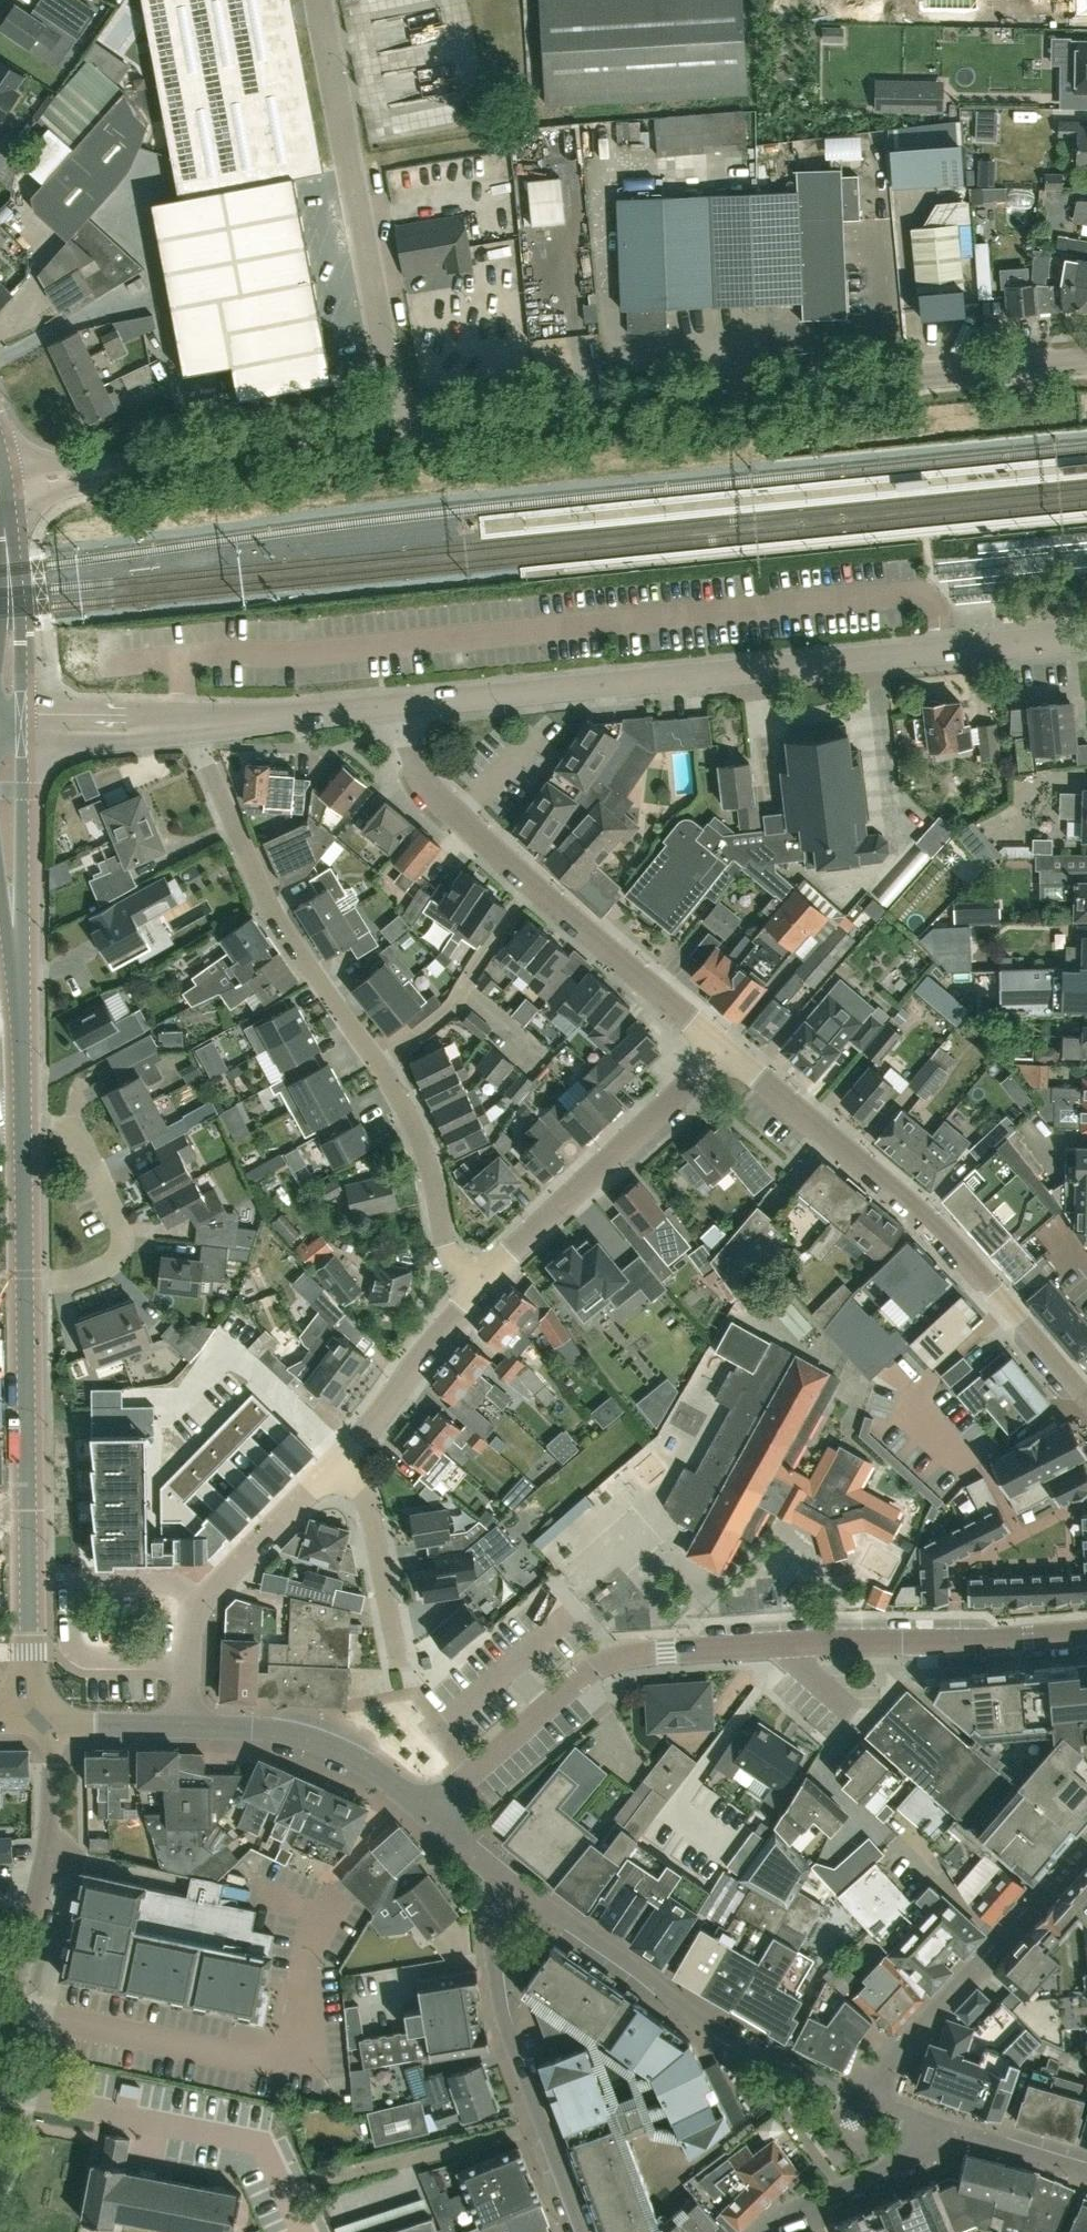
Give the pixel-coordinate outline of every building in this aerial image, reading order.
[(15,7),(1,28),(31,47),(36,40),(52,50),(62,35),(74,43),(95,11),(78,0),(41,0),(35,9),(41,12),(36,21),(15,7)] [(179,197),(151,202),(183,373),(231,367),(239,398),(331,382),(292,178),(322,172),(291,0),(141,0),(179,197)] [(613,102),(607,0),(540,0),(547,106),(613,102)] [(680,97),(674,0),(607,0),(613,102),(680,97)] [(747,93),(741,0),(674,0),(680,97),(747,93)] [(1078,12),(1086,12),(1086,0),(1078,0),(1078,12)] [(1062,84),(1076,84),(1076,92),(1086,92),(1086,41),(1069,41),(1069,63),(1062,62),(1062,84)] [(130,167),(141,147),(142,143),(147,123),(138,110),(125,92),(124,91),(125,90),(110,76),(83,58),(62,86),(38,119),(50,130),(22,161),(45,182),(31,196),(35,211),(99,264),(84,275),(80,268),(47,288),(60,309),(92,289),(97,298),(145,269),(88,217),(117,185),(130,167)] [(18,94),(13,90),(22,77),(0,61),(0,120),(18,94)] [(943,111),(943,89),(943,82),(905,82),(876,81),(876,110),(943,111)] [(658,156),(749,148),(745,109),(654,118),(658,156)] [(0,141),(0,173),(32,125),(27,121),(18,135),(8,129),(0,141)] [(1079,126),(1079,123),(1058,122),(1058,135),(1077,136),(1076,163),(1086,163),(1086,126),(1079,126)] [(963,184),(961,147),(960,141),(890,146),(890,148),(893,189),(963,184)] [(668,329),(667,308),(802,302),(803,316),(835,315),(832,222),(860,220),(858,176),(841,177),(841,168),(797,170),(798,191),(708,196),(618,200),(623,310),(627,310),(629,333),(641,333),(643,330),(668,329)] [(1062,189),(1063,173),(1045,173),(1045,189),(1062,189)] [(532,226),(566,223),(561,178),(528,181),(532,226)] [(983,188),(970,189),(970,202),(983,202),(983,188)] [(1076,200),(1072,222),(1086,224),(1086,200),(1076,200)] [(472,268),(463,216),(395,227),(403,275),(448,267),(448,272),(472,268)] [(10,234),(0,224),(0,245),(10,234)] [(921,317),(966,313),(957,224),(912,228),(921,317)] [(1065,258),(1060,284),(1060,285),(1086,286),(1086,262),(1065,258)] [(1041,273),(1031,273),(1030,282),(1040,283),(1041,273)] [(133,294),(147,287),(143,277),(128,284),(133,294)] [(1058,285),(1055,285),(1035,284),(1021,285),(1021,281),(1008,282),(1009,286),(1005,287),(1008,315),(1038,312),(1038,313),(1051,311),(1060,310),(1058,290),(1058,285)] [(11,294),(0,283),(0,306),(11,294)] [(1060,285),(1058,285),(1058,290),(1060,310),(1063,310),(1086,308),(1086,286),(1060,285)] [(585,322),(598,321),(597,303),(584,305),(585,322)] [(105,350),(124,342),(123,340),(156,327),(153,314),(113,321),(117,328),(101,336),(107,348),(105,349),(105,350)] [(62,370),(91,356),(79,330),(50,344),(62,370)] [(110,361),(129,352),(124,342),(105,350),(110,361)] [(75,396),(104,383),(91,356),(62,370),(75,396)] [(128,389),(153,377),(146,364),(122,375),(128,389)] [(104,383),(75,396),(88,422),(116,408),(123,405),(116,389),(108,392),(104,383)] [(1016,624),(1029,623),(1027,605),(1014,606),(1016,624)] [(962,724),(959,701),(942,703),(937,701),(931,702),(928,705),(924,706),(925,715),(913,717),(916,741),(928,739),(930,750),(971,744),(968,724),(962,724)] [(1018,771),(1035,770),(1033,753),(1076,748),(1075,745),(1071,702),(1029,706),(1032,734),(1015,736),(1018,771)] [(691,716),(626,723),(579,792),(542,845),(538,851),(601,908),(621,885),(597,863),(619,838),(624,844),(640,826),(623,811),(632,801),(626,795),(656,750),(695,746),(711,745),(709,715),(691,716)] [(542,845),(579,792),(626,723),(622,723),(621,723),(620,721),(596,724),(592,720),(554,775),(521,824),(517,830),(529,838),(527,841),(538,851),(542,845)] [(724,754),(747,753),(745,723),(722,724),(724,754)] [(981,759),(1001,758),(996,723),(977,725),(981,759)] [(847,734),(846,725),(788,731),(789,742),(787,742),(789,758),(781,759),(788,827),(725,834),(707,821),(702,827),(692,819),(685,818),(676,821),(659,845),(662,848),(625,894),(671,931),(699,897),(703,891),(714,900),(750,855),(759,863),(804,858),(805,868),(880,861),(888,852),(887,842),(878,834),(866,835),(865,818),(867,818),(860,750),(851,751),(849,734),(847,734)] [(1076,748),(1078,764),(1086,763),(1086,743),(1075,745),(1076,748)] [(282,811),(300,812),(303,812),(304,801),(301,801),(293,801),(294,769),(270,768),(270,762),(265,762),(265,759),(264,759),(262,757),(257,757),(253,760),(253,761),(248,761),(246,798),(266,800),(266,806),(270,810),(282,811)] [(753,799),(749,761),(719,764),(723,804),(738,802),(740,824),(759,822),(757,798),(753,799)] [(345,764),(344,763),(320,792),(343,812),(368,784),(356,774),(357,771),(348,763),(345,764)] [(80,785),(94,779),(89,767),(75,773),(80,785)] [(310,820),(271,838),(265,840),(266,841),(284,882),(307,872),(337,835),(322,822),(329,799),(320,792),(313,786),(308,811),(309,812),(310,820)] [(1084,788),(1084,793),(1061,792),(1060,815),(1067,816),(1066,835),(1069,838),(1084,838),(1086,838),(1086,788),(1084,788)] [(116,836),(154,820),(155,818),(151,809),(149,809),(142,793),(107,808),(102,797),(80,806),(86,820),(96,816),(100,826),(111,822),(116,836)] [(377,842),(399,812),(385,801),(363,830),(377,842)] [(390,853),(414,824),(411,821),(403,815),(399,812),(377,842),(390,853)] [(353,824),(358,828),(364,820),(359,816),(353,824)] [(90,879),(99,901),(101,905),(133,887),(133,886),(138,884),(129,863),(165,847),(160,834),(161,833),(157,824),(155,824),(154,820),(116,836),(121,847),(123,852),(99,862),(102,869),(93,873),(95,877),(90,879)] [(974,857),(1004,856),(973,821),(954,834),(974,857)] [(430,834),(421,826),(419,828),(394,859),(406,870),(397,882),(407,890),(442,847),(428,836),(430,834)] [(344,886),(331,864),(310,877),(319,892),(298,906),(313,929),(341,911),(354,903),(354,902),(358,896),(351,885),(344,886)] [(1061,870),(1054,870),(1054,867),(1040,867),(1040,882),(1060,882),(1060,881),(1067,881),(1067,897),(1077,897),(1076,914),(1086,914),(1086,868),(1083,868),(1061,868),(1061,870)] [(486,886),(463,871),(456,881),(445,874),(432,894),(422,909),(454,931),(455,932),(486,886)] [(878,872),(854,898),(830,877),(823,885),(858,915),(888,881),(878,872)] [(151,947),(140,927),(141,926),(135,916),(151,907),(151,908),(175,894),(168,881),(165,875),(89,916),(96,928),(92,930),(98,941),(113,969),(138,955),(151,947)] [(844,915),(801,882),(796,887),(795,887),(784,900),(775,893),(762,909),(770,915),(763,923),(764,924),(752,938),(756,942),(741,959),(740,958),(737,962),(738,963),(715,992),(714,992),(710,996),(737,1019),(765,985),(763,983),(766,980),(791,948),(804,960),(844,915)] [(478,948),(506,907),(483,891),(486,887),(486,886),(455,932),(454,931),(451,936),(459,942),(463,937),(478,948)] [(422,909),(432,894),(421,887),(403,914),(412,924),(422,909)] [(725,936),(739,918),(719,901),(704,919),(725,936)] [(349,923),(341,911),(313,929),(329,954),(349,941),(358,955),(380,941),(363,914),(349,923)] [(390,920),(400,933),(410,925),(400,912),(390,920)] [(853,920),(846,914),(844,915),(804,960),(795,972),(814,988),(856,939),(845,929),(853,920)] [(253,916),(221,939),(230,951),(218,959),(235,985),(247,979),(259,970),(257,967),(274,955),(266,945),(271,942),(253,916)] [(518,972),(550,936),(529,918),(497,954),(506,962),(518,972)] [(971,969),(970,925),(933,927),(920,939),(948,970),(971,969)] [(1079,925),(1079,948),(1069,947),(1068,967),(1080,967),(1080,964),(1086,964),(1086,925),(1079,925)] [(405,948),(415,940),(406,929),(404,931),(396,938),(405,948)] [(738,963),(737,962),(717,946),(721,941),(709,931),(692,953),(702,962),(693,974),(714,992),(715,992),(738,963)] [(549,998),(570,973),(560,965),(570,954),(550,936),(518,972),(530,982),(549,998)] [(371,1010),(402,984),(386,964),(392,959),(384,949),(362,967),(370,976),(353,989),(371,1010)] [(445,966),(452,960),(442,950),(436,957),(445,966)] [(298,979),(278,952),(274,955),(257,967),(259,970),(247,979),(235,985),(219,992),(231,1008),(258,989),(267,1001),(298,979)] [(1080,964),(1080,967),(1068,967),(1068,968),(1056,967),(973,968),(973,970),(980,1013),(1001,1012),(1001,1014),(1052,1013),(1052,1010),(1086,1009),(1086,964),(1080,964)] [(610,987),(590,970),(580,982),(570,973),(549,998),(579,1024),(588,1014),(588,1013),(610,987)] [(765,1041),(791,1011),(783,1004),(804,981),(794,972),(747,1026),(765,1041)] [(487,993),(496,983),(487,974),(478,984),(487,993)] [(923,996),(936,981),(928,974),(915,989),(923,996)] [(413,1028),(443,1003),(435,993),(427,1000),(409,978),(402,984),(371,1010),(389,1032),(405,1018),(413,1028)] [(815,1076),(840,1048),(848,1038),(871,1011),(873,1012),(876,1008),(841,978),(829,992),(782,1047),(815,1076)] [(192,1005),(214,995),(204,979),(183,993),(191,1004),(192,1005)] [(610,1051),(633,1029),(630,1026),(620,1017),(631,1005),(610,987),(588,1013),(588,1014),(599,1023),(590,1034),(610,1051)] [(293,1010),(285,995),(266,1005),(269,1012),(244,1026),(258,1051),(271,1044),(310,1023),(301,1006),(293,1010)] [(969,1009),(953,995),(940,1010),(957,1024),(969,1009)] [(512,1015),(523,1025),(537,1009),(526,999),(512,1015)] [(67,1023),(81,1050),(108,1035),(114,1047),(146,1031),(135,1011),(116,1021),(106,1002),(67,1023)] [(485,1035),(494,1025),(473,1008),(464,1018),(485,1035)] [(972,1040),(982,1029),(981,1029),(985,1024),(975,1010),(968,1017),(959,1029),(972,1040)] [(862,1049),(885,1022),(873,1012),(871,1011),(848,1038),(862,1049)] [(637,1072),(661,1050),(656,1043),(659,1040),(639,1017),(630,1026),(633,1029),(610,1051),(601,1059),(624,1084),(637,1072)] [(880,1060),(902,1033),(888,1021),(865,1048),(880,1060)] [(287,1074),(319,1057),(312,1044),(319,1040),(310,1023),(271,1044),(287,1074)] [(1084,1024),(1083,1035),(1063,1035),(1062,1056),(1082,1056),(1082,1064),(1086,1064),(1086,1024),(1084,1024)] [(164,1050),(184,1049),(184,1031),(163,1032),(164,1050)] [(108,1057),(116,1072),(159,1049),(151,1034),(108,1057)] [(196,1049),(204,1063),(221,1054),(213,1040),(196,1049)] [(453,1059),(446,1044),(412,1059),(423,1083),(465,1063),(461,1055),(453,1059)] [(488,1073),(505,1053),(495,1045),(478,1065),(488,1073)] [(1038,1061),(1059,1062),(1059,1047),(1039,1046),(1038,1061)] [(159,1049),(116,1072),(123,1085),(105,1094),(118,1118),(155,1099),(149,1087),(161,1081),(163,1074),(157,1062),(164,1058),(159,1049)] [(499,1082),(516,1062),(505,1053),(488,1073),(499,1082)] [(303,1103),(342,1082),(333,1065),(326,1069),(319,1057),(287,1074),(288,1075),(270,1085),(275,1094),(281,1090),(291,1110),(303,1103)] [(604,1122),(624,1103),(614,1093),(624,1084),(601,1059),(582,1078),(591,1087),(582,1096),(604,1122)] [(434,1106),(468,1090),(462,1078),(470,1074),(465,1063),(423,1083),(434,1106)] [(923,1100),(944,1075),(929,1063),(909,1087),(923,1100)] [(866,1120),(895,1085),(872,1065),(842,1099),(866,1120)] [(535,1079),(525,1071),(509,1090),(522,1102),(523,1101),(542,1078),(539,1075),(535,1079)] [(1083,1076),(1083,1088),(1078,1088),(1078,1086),(1051,1085),(1051,1084),(1030,1083),(1042,1100),(1047,1100),(1054,1101),(1054,1102),(1086,1103),(1086,1076),(1083,1076)] [(305,1135),(317,1129),(319,1132),(351,1115),(344,1103),(351,1098),(342,1082),(303,1103),(291,1110),(305,1135)] [(1014,1098),(1026,1113),(1040,1101),(1028,1086),(1014,1098)] [(475,1104),(468,1090),(434,1106),(445,1129),(488,1109),(483,1100),(475,1104)] [(604,1122),(582,1096),(569,1107),(560,1097),(542,1114),(565,1138),(574,1130),(585,1141),(604,1122)] [(168,1125),(155,1099),(118,1118),(132,1145),(157,1132),(163,1144),(185,1132),(191,1129),(185,1116),(168,1125)] [(1054,1102),(1054,1101),(1047,1100),(1038,1107),(1047,1119),(1054,1119),(1054,1125),(1081,1126),(1081,1129),(1086,1129),(1086,1103),(1054,1102)] [(531,1108),(523,1101),(522,1102),(516,1109),(523,1116),(531,1108)] [(906,1163),(931,1133),(901,1108),(876,1138),(906,1163)] [(456,1152),(490,1136),(484,1123),(492,1119),(488,1109),(445,1129),(456,1152)] [(545,1177),(566,1158),(555,1147),(565,1138),(542,1114),(522,1133),(531,1142),(522,1152),(545,1177)] [(357,1128),(351,1115),(319,1132),(335,1162),(374,1141),(365,1124),(357,1128)] [(996,1125),(1005,1135),(1015,1125),(1005,1115),(995,1124),(996,1125)] [(931,1133),(906,1163),(933,1186),(959,1155),(972,1139),(947,1118),(933,1134),(931,1133)] [(243,1120),(228,1128),(235,1140),(250,1132),(243,1120)] [(979,1159),(1005,1135),(996,1125),(970,1149),(979,1159)] [(1004,1200),(1012,1210),(1015,1208),(1022,1215),(1019,1218),(1024,1224),(1031,1231),(1062,1205),(1036,1172),(1043,1166),(1021,1138),(1024,1135),(1022,1133),(1017,1126),(1005,1135),(979,1159),(973,1166),(975,1169),(975,1168),(986,1181),(998,1195),(1003,1201),(1004,1200)] [(715,1184),(735,1168),(740,1173),(755,1193),(773,1177),(757,1159),(740,1137),(727,1148),(712,1129),(687,1149),(693,1157),(682,1166),(698,1185),(709,1176),(710,1178),(715,1184)] [(155,1199),(195,1178),(186,1162),(198,1156),(185,1132),(163,1144),(156,1148),(163,1162),(142,1174),(155,1199)] [(1065,1145),(1065,1179),(1053,1187),(1052,1185),(1051,1186),(1086,1245),(1086,1146),(1065,1145)] [(286,1162),(282,1154),(247,1173),(252,1181),(286,1162)] [(513,1194),(509,1189),(522,1178),(502,1154),(489,1165),(477,1175),(466,1161),(456,1169),(463,1184),(475,1199),(479,1196),(491,1211),(497,1207),(500,1210),(512,1200),(509,1197),(513,1194)] [(837,1241),(870,1197),(823,1159),(823,1160),(774,1219),(759,1206),(713,1260),(712,1261),(722,1276),(738,1298),(737,1299),(742,1306),(774,1270),(780,1276),(790,1287),(798,1280),(792,1272),(814,1253),(822,1259),(837,1241)] [(975,1190),(964,1178),(975,1169),(973,1166),(943,1194),(966,1221),(998,1195),(986,1181),(975,1190)] [(356,1213),(396,1204),(388,1171),(348,1181),(356,1213)] [(327,1200),(344,1190),(337,1177),(319,1187),(327,1200)] [(203,1193),(195,1178),(155,1199),(169,1225),(190,1213),(198,1227),(214,1218),(219,1229),(226,1230),(224,1246),(236,1247),(238,1228),(230,1227),(223,1213),(228,1211),(215,1187),(203,1193)] [(682,1232),(640,1181),(636,1184),(632,1182),(626,1187),(627,1192),(618,1200),(640,1227),(629,1236),(649,1260),(682,1232)] [(1003,1222),(993,1210),(1003,1201),(998,1195),(966,1221),(992,1251),(1024,1224),(1019,1218),(1022,1215),(1015,1208),(1012,1210),(1014,1212),(1003,1222)] [(870,1197),(837,1241),(844,1246),(851,1235),(876,1254),(893,1240),(905,1225),(870,1197)] [(710,1246),(724,1233),(714,1223),(701,1236),(710,1246)] [(1017,1279),(1039,1260),(1036,1256),(1036,1255),(1022,1239),(1031,1231),(1024,1224),(992,1251),(1017,1279)] [(310,1264),(330,1248),(321,1236),(302,1252),(310,1264)] [(624,1276),(599,1245),(595,1248),(587,1238),(574,1248),(572,1246),(570,1248),(565,1248),(558,1253),(558,1258),(550,1264),(561,1277),(557,1280),(576,1303),(571,1306),(584,1322),(612,1300),(617,1306),(641,1287),(651,1300),(667,1287),(646,1261),(645,1259),(624,1276)] [(853,1290),(825,1326),(872,1379),(911,1341),(961,1293),(909,1238),(853,1290)] [(249,1260),(253,1249),(236,1247),(224,1246),(202,1243),(200,1261),(163,1256),(163,1258),(165,1259),(162,1286),(160,1285),(160,1287),(213,1294),(215,1279),(225,1280),(228,1257),(249,1260)] [(712,1261),(713,1260),(703,1245),(690,1254),(704,1275),(710,1284),(722,1276),(712,1261)] [(1043,1250),(1036,1256),(1036,1255),(1036,1256),(1039,1260),(1017,1279),(1014,1281),(1077,1356),(1078,1355),(1086,1366),(1086,1317),(1053,1276),(1060,1270),(1043,1250)] [(347,1301),(361,1289),(336,1258),(322,1270),(347,1301)] [(405,1306),(412,1267),(379,1261),(371,1300),(405,1306)] [(814,1313),(825,1326),(853,1290),(846,1282),(814,1313)] [(529,1332),(530,1334),(539,1323),(554,1347),(572,1337),(551,1303),(546,1309),(519,1285),(513,1292),(509,1289),(496,1304),(529,1332)] [(334,1325),(346,1312),(322,1289),(310,1301),(334,1325)] [(963,1296),(911,1341),(932,1365),(973,1327),(966,1320),(977,1311),(963,1296)] [(123,1351),(151,1341),(136,1300),(108,1310),(123,1351)] [(529,1332),(496,1304),(482,1320),(485,1323),(479,1329),(501,1348),(519,1327),(529,1335),(530,1334),(529,1332)] [(94,1361),(123,1351),(108,1310),(80,1320),(94,1361)] [(841,1378),(734,1320),(717,1350),(740,1363),(736,1371),(733,1369),(717,1397),(734,1407),(698,1473),(688,1467),(668,1503),(676,1517),(681,1520),(680,1521),(680,1523),(680,1525),(681,1526),(683,1528),(686,1528),(689,1527),(700,1533),(688,1554),(718,1571),(739,1533),(752,1540),(770,1507),(819,1535),(826,1560),(849,1554),(848,1549),(855,1547),(851,1531),(867,1527),(891,1541),(903,1520),(899,1517),(903,1509),(861,1486),(874,1463),(842,1444),(839,1449),(831,1445),(812,1478),(795,1469),(798,1464),(794,1461),(841,1378)] [(192,1362),(201,1347),(190,1336),(173,1321),(162,1334),(190,1361),(192,1362)] [(202,1347),(204,1345),(216,1327),(191,1323),(190,1336),(201,1347),(202,1347)] [(296,1390),(304,1380),(273,1351),(281,1343),(271,1333),(263,1341),(258,1337),(250,1345),(281,1377),(296,1390)] [(373,1359),(340,1334),(330,1347),(318,1337),(311,1346),(350,1376),(356,1369),(362,1373),(373,1359)] [(492,1359),(470,1340),(465,1347),(461,1344),(448,1358),(487,1391),(493,1384),(480,1372),(492,1359)] [(314,1367),(305,1380),(338,1406),(348,1392),(342,1387),(350,1376),(311,1346),(302,1358),(314,1367)] [(524,1362),(510,1350),(503,1359),(518,1373),(534,1393),(545,1383),(526,1362),(524,1362)] [(1051,1399),(1014,1354),(990,1374),(986,1370),(959,1392),(976,1413),(987,1404),(1010,1432),(1051,1399)] [(950,1386),(973,1367),(963,1356),(941,1375),(950,1386)] [(439,1376),(432,1384),(453,1402),(449,1408),(466,1423),(485,1439),(495,1426),(474,1409),(486,1394),(486,1393),(487,1391),(448,1358),(435,1373),(439,1376)] [(510,1382),(518,1373),(503,1359),(494,1369),(510,1382)] [(123,1406),(123,1388),(92,1388),(92,1406),(102,1406),(113,1406),(123,1406)] [(619,1430),(637,1411),(621,1396),(603,1414),(619,1430)] [(463,1427),(441,1408),(434,1416),(431,1414),(419,1428),(444,1449),(452,1439),(462,1447),(467,1440),(480,1451),(488,1441),(485,1439),(466,1423),(463,1427)] [(311,1473),(344,1441),(318,1413),(284,1446),(311,1473)] [(1084,1463),(1062,1474),(1059,1470),(1086,1456),(1086,1455),(1069,1420),(1040,1435),(1039,1433),(1019,1444),(1020,1445),(990,1460),(1017,1512),(1053,1494),(1059,1504),(1073,1497),(1074,1500),(1086,1493),(1086,1469),(1084,1463)] [(456,1459),(444,1449),(419,1428),(406,1443),(410,1446),(404,1453),(425,1471),(429,1467),(441,1477),(449,1467),(450,1467),(454,1461),(456,1459)] [(579,1447),(564,1431),(547,1446),(562,1462),(579,1447)] [(85,1460),(85,1547),(173,1548),(272,1476),(240,1443),(162,1503),(145,1504),(145,1460),(138,1460),(126,1460),(115,1460),(104,1460),(85,1460)] [(126,1443),(126,1453),(138,1453),(138,1443),(126,1443)] [(138,1443),(138,1453),(152,1453),(152,1443),(138,1443)] [(85,1444),(85,1452),(94,1452),(94,1444),(85,1444)] [(106,1445),(106,1452),(115,1453),(115,1448),(115,1444),(106,1444),(106,1445)] [(524,1475),(512,1488),(523,1497),(534,1485),(533,1484),(524,1475)] [(990,1539),(1010,1529),(983,1476),(967,1484),(982,1515),(921,1547),(916,1545),(907,1563),(914,1567),(921,1566),(922,1584),(902,1585),(895,1598),(896,1604),(948,1602),(948,1592),(951,1592),(950,1587),(950,1574),(947,1574),(947,1562),(974,1548),(975,1550),(991,1542),(990,1539)] [(423,1487),(427,1484),(419,1477),(413,1484),(421,1491),(423,1487)] [(441,1495),(427,1484),(423,1487),(438,1499),(441,1495)] [(550,1525),(557,1533),(593,1502),(590,1499),(586,1494),(550,1525)] [(198,1548),(220,1568),(262,1520),(240,1501),(198,1548)] [(450,1532),(446,1507),(413,1512),(418,1543),(447,1538),(449,1551),(465,1549),(490,1527),(480,1518),(466,1529),(450,1532)] [(1083,1512),(1086,1573),(967,1578),(968,1603),(1008,1602),(1008,1604),(1026,1604),(1026,1601),(1047,1600),(1047,1603),(1066,1602),(1066,1599),(1086,1598),(1086,1601),(1086,1512),(1083,1512)] [(319,1560),(329,1524),(311,1519),(307,1534),(299,1531),(282,1549),(319,1560)] [(356,1572),(352,1547),(344,1545),(349,1530),(329,1524),(319,1560),(356,1572)] [(465,1549),(449,1551),(450,1554),(436,1556),(438,1569),(422,1572),(422,1577),(418,1578),(420,1595),(425,1595),(426,1600),(459,1595),(476,1581),(477,1579),(475,1559),(485,1550),(496,1564),(498,1566),(518,1550),(509,1537),(498,1524),(492,1529),(490,1527),(465,1549)] [(308,1599),(316,1572),(306,1569),(302,1581),(289,1577),(284,1593),(290,1595),(308,1599)] [(333,1605),(337,1591),(323,1587),(327,1576),(316,1572),(308,1599),(333,1605)] [(868,1598),(867,1601),(886,1609),(893,1592),(880,1586),(874,1584),(868,1598)] [(350,1609),(333,1605),(308,1599),(290,1595),(289,1643),(270,1642),(268,1671),(347,1675),(350,1609)] [(264,1606),(264,1605),(251,1601),(252,1601),(236,1596),(227,1606),(222,1697),(254,1699),(255,1693),(345,1698),(347,1675),(268,1671),(255,1670),(257,1640),(261,1641),(263,1606),(264,1606)] [(451,1654),(485,1625),(467,1604),(433,1633),(451,1654)] [(1082,1725),(1086,1725),(1086,1664),(1067,1666),(1072,1726),(1082,1725)] [(1072,1726),(1067,1666),(1024,1670),(1024,1669),(1004,1671),(1009,1733),(1062,1727),(1072,1726)] [(978,1736),(1009,1733),(1004,1671),(968,1674),(968,1675),(939,1677),(940,1684),(934,1696),(933,1697),(978,1736)] [(653,1727),(709,1723),(707,1685),(650,1689),(653,1727)] [(995,1805),(1014,1783),(982,1757),(907,1689),(865,1736),(917,1782),(929,1793),(966,1826),(974,1826),(976,1828),(995,1805)] [(1082,1725),(1072,1726),(1062,1727),(1086,1749),(1086,1725),(1082,1725)] [(1062,1727),(1009,1733),(978,1736),(991,1747),(982,1757),(1014,1783),(1037,1801),(1041,1796),(1072,1820),(1079,1827),(1086,1818),(1086,1749),(1062,1727)] [(755,1733),(738,1756),(758,1770),(773,1747),(755,1733)] [(904,1776),(863,1740),(861,1742),(859,1741),(858,1742),(859,1742),(836,1767),(835,1769),(835,1770),(835,1771),(835,1773),(836,1774),(837,1775),(843,1781),(842,1782),(873,1810),(904,1776)] [(557,1882),(554,1886),(587,1911),(601,1889),(660,1810),(697,1761),(673,1742),(635,1791),(645,1799),(624,1826),(617,1821),(598,1846),(592,1841),(591,1841),(557,1882)] [(108,1800),(107,1748),(86,1747),(87,1782),(98,1782),(98,1798),(98,1800),(108,1800)] [(28,1784),(28,1748),(0,1749),(0,1785),(28,1784)] [(129,1796),(129,1782),(128,1748),(107,1748),(108,1800),(108,1817),(125,1817),(125,1807),(125,1805),(121,1805),(121,1796),(129,1796)] [(161,1866),(191,1872),(213,1853),(203,1846),(216,1823),(217,1822),(237,1787),(243,1773),(206,1773),(206,1755),(179,1755),(179,1748),(140,1748),(141,1784),(142,1784),(142,1787),(166,1787),(167,1812),(145,1813),(148,1825),(154,1836),(160,1863),(161,1866)] [(775,1748),(758,1771),(774,1783),(792,1760),(775,1748)] [(248,1828),(276,1766),(261,1760),(245,1795),(251,1797),(239,1823),(248,1828)] [(553,1876),(590,1832),(559,1806),(580,1781),(559,1764),(526,1805),(532,1810),(508,1839),(553,1876)] [(276,1808),(292,1774),(276,1766),(248,1828),(258,1832),(269,1809),(264,1807),(265,1803),(276,1808)] [(300,1826),(318,1785),(296,1775),(271,1834),(283,1839),(291,1822),(300,1826)] [(831,1796),(811,1779),(812,1778),(810,1777),(808,1780),(805,1777),(775,1826),(790,1842),(806,1824),(816,1833),(824,1825),(831,1832),(847,1814),(830,1798),(831,1796)] [(965,1826),(966,1826),(929,1793),(917,1782),(897,1805),(909,1815),(911,1820),(934,1841),(931,1844),(952,1862),(947,1868),(968,1900),(990,1920),(991,1920),(993,1920),(994,1920),(995,1919),(1023,1888),(1023,1887),(1023,1886),(1023,1885),(1023,1884),(1022,1883),(968,1835),(965,1826)] [(1037,1801),(1014,1783),(995,1805),(1055,1853),(1075,1830),(1076,1831),(1079,1827),(1072,1820),(1041,1796),(1037,1801)] [(349,1848),(368,1808),(318,1785),(300,1826),(292,1844),(334,1863),(349,1848)] [(884,1820),(894,1810),(887,1803),(877,1814),(884,1820)] [(1033,1881),(1056,1854),(1055,1853),(995,1805),(976,1828),(978,1830),(976,1832),(1033,1881)] [(125,1807),(125,1817),(136,1817),(136,1807),(125,1807)] [(413,1858),(423,1849),(397,1820),(370,1844),(372,1846),(341,1877),(374,1911),(380,1900),(396,1874),(413,1858)] [(727,1916),(733,1919),(728,1928),(718,1922),(712,1933),(700,1926),(675,1970),(674,1971),(703,1988),(794,1847),(776,1827),(775,1828),(758,1851),(738,1879),(717,1904),(715,1909),(727,1916)] [(89,1837),(90,1850),(109,1850),(109,1836),(89,1837)] [(981,1934),(982,1933),(982,1932),(981,1931),(980,1930),(930,1881),(911,1900),(876,1861),(885,1852),(869,1836),(838,1863),(854,1879),(894,1914),(899,1908),(953,1961),(961,1953),(963,1954),(981,1935),(981,1934)] [(12,1860),(12,1838),(0,1838),(0,1861),(12,1860)] [(738,1853),(749,1859),(755,1851),(746,1845),(738,1853)] [(285,1865),(293,1851),(283,1846),(276,1860),(285,1865)] [(732,2005),(812,1867),(811,1865),(794,1847),(703,1988),(732,2005)] [(738,1855),(730,1865),(742,1870),(749,1861),(738,1855)] [(426,1876),(413,1858),(396,1874),(380,1900),(392,1914),(404,1905),(426,1935),(456,1913),(428,1875),(426,1876)] [(633,1941),(671,1883),(637,1860),(599,1917),(633,1941)] [(811,1865),(812,1867),(839,1895),(854,1879),(838,1863),(834,1866),(817,1861),(811,1865)] [(671,1883),(633,1941),(664,1964),(714,1886),(683,1864),(671,1883)] [(1023,1997),(1086,1993),(1086,1867),(1034,1925),(1035,1925),(1007,1956),(993,1970),(1023,1997)] [(188,1895),(83,1873),(75,1913),(78,1914),(73,1937),(71,1936),(62,1976),(257,2016),(275,1933),(253,1929),(257,1909),(221,1902),(225,1882),(217,1880),(217,1879),(192,1874),(188,1895)] [(894,1914),(854,1879),(839,1895),(837,1897),(900,1959),(894,1965),(903,1973),(920,1993),(925,1986),(930,1991),(950,1969),(948,1967),(953,1961),(899,1908),(894,1914)] [(777,1984),(806,1934),(823,1905),(798,1890),(781,1919),(782,1920),(733,2005),(732,2006),(749,2015),(750,2013),(771,2026),(783,2033),(793,2015),(803,1998),(777,1984)] [(646,2010),(553,1945),(550,1950),(518,1962),(524,1978),(529,1981),(522,1992),(531,1998),(553,2057),(545,2060),(553,2081),(558,2093),(560,2101),(593,2088),(599,2079),(608,2065),(615,2056),(646,2010)] [(924,1998),(920,1993),(903,1973),(894,1965),(896,1964),(885,1954),(862,1977),(866,1981),(852,1997),(875,2018),(892,2033),(924,1998)] [(843,1995),(858,1979),(838,1960),(824,1978),(827,1979),(826,1981),(843,1995)] [(482,2031),(475,1987),(480,1986),(478,1968),(418,1978),(422,2007),(405,2009),(409,2030),(364,2037),(359,2005),(345,2007),(349,2048),(361,2046),(364,2066),(426,2056),(426,2058),(490,2047),(488,2030),(482,2031)] [(851,2069),(855,2061),(849,2058),(858,2037),(873,2020),(843,1995),(826,1981),(794,2044),(845,2067),(845,2066),(851,2069)] [(970,2023),(991,2000),(978,1988),(956,2011),(970,2023)] [(1040,2038),(1049,2044),(1064,2051),(1064,2030),(1085,2028),(1086,2046),(1086,1993),(1023,1997),(1012,2009),(1012,2010),(1018,2015),(1040,2038)] [(643,2075),(675,2029),(646,2010),(615,2056),(643,2075)] [(929,2052),(920,2081),(988,2104),(1004,2064),(1021,2049),(1006,2036),(987,2055),(971,2054),(975,2031),(948,2027),(940,2054),(929,2052)] [(662,2088),(702,2066),(690,2039),(675,2029),(643,2075),(662,2088)] [(1064,2062),(1067,2052),(1064,2051),(1049,2044),(1040,2038),(1035,2048),(1050,2055),(1046,2065),(1042,2064),(1040,2071),(1031,2068),(1016,2122),(1044,2130),(1060,2077),(1056,2076),(1060,2061),(1064,2062)] [(1067,2052),(1064,2062),(1086,2073),(1086,2062),(1067,2052)] [(662,2088),(643,2075),(615,2056),(608,2065),(599,2079),(593,2088),(560,2101),(566,2115),(571,2128),(578,2147),(624,2129),(626,2134),(648,2126),(652,2125),(661,2126),(677,2127),(662,2088)] [(431,2104),(488,2084),(481,2063),(463,2069),(462,2066),(446,2071),(446,2072),(423,2079),(409,2084),(415,2101),(419,2100),(421,2106),(431,2102),(431,2104)] [(688,2154),(729,2124),(702,2066),(662,2088),(677,2127),(688,2154)] [(1073,2138),(1086,2093),(1078,2091),(1081,2083),(1060,2077),(1044,2130),(1073,2138)] [(480,2116),(479,2113),(496,2107),(488,2084),(431,2104),(438,2124),(462,2116),(464,2122),(480,2116)] [(372,2096),(352,2097),(353,2110),(373,2108),(372,2096)] [(375,2144),(427,2132),(421,2106),(419,2100),(368,2112),(375,2144)] [(581,2176),(634,2156),(626,2134),(624,2129),(578,2147),(572,2149),(581,2176)] [(131,2137),(107,2133),(102,2161),(93,2160),(82,2219),(114,2225),(116,2216),(200,2231),(233,2231),(241,2193),(156,2177),(158,2164),(142,2161),(140,2173),(124,2170),(131,2137)] [(736,2167),(724,2176),(716,2167),(700,2179),(698,2181),(698,2182),(716,2199),(724,2191),(733,2200),(722,2210),(721,2211),(740,2231),(798,2172),(773,2139),(753,2155),(746,2146),(729,2159),(736,2167)] [(436,2211),(470,2197),(530,2173),(519,2147),(459,2171),(467,2190),(449,2197),(446,2191),(440,2193),(431,2170),(420,2173),(436,2211)] [(656,2216),(634,2156),(581,2176),(602,2231),(634,2231),(659,2223),(656,2216)] [(1004,2165),(967,2156),(960,2179),(961,2179),(960,2182),(950,2179),(937,2184),(936,2181),(937,2184),(936,2185),(955,2231),(1002,2231),(1007,2220),(993,2215),(1004,2165)] [(1022,2226),(1031,2192),(1036,2173),(1004,2165),(993,2215),(1007,2220),(1022,2226)] [(530,2173),(470,2197),(436,2211),(443,2228),(445,2231),(456,2231),(449,2214),(454,2212),(473,2205),(481,2224),(537,2201),(541,2200),(530,2173)] [(936,2185),(937,2184),(936,2181),(887,2202),(899,2231),(955,2231),(936,2185)] [(1067,2204),(1031,2192),(1022,2226),(1007,2220),(1002,2231),(1056,2231),(1067,2204)] [(693,2196),(666,2220),(662,2215),(656,2216),(659,2223),(634,2231),(726,2231),(693,2196)] [(1086,2200),(1084,2199),(1078,2215),(1075,2214),(1068,2231),(1086,2231),(1086,2200)] [(537,2201),(481,2224),(462,2231),(550,2231),(537,2201)] [(887,2202),(837,2223),(841,2231),(899,2231),(887,2202)] [(443,2228),(439,2230),(432,2215),(379,2231),(445,2231),(443,2228)]
